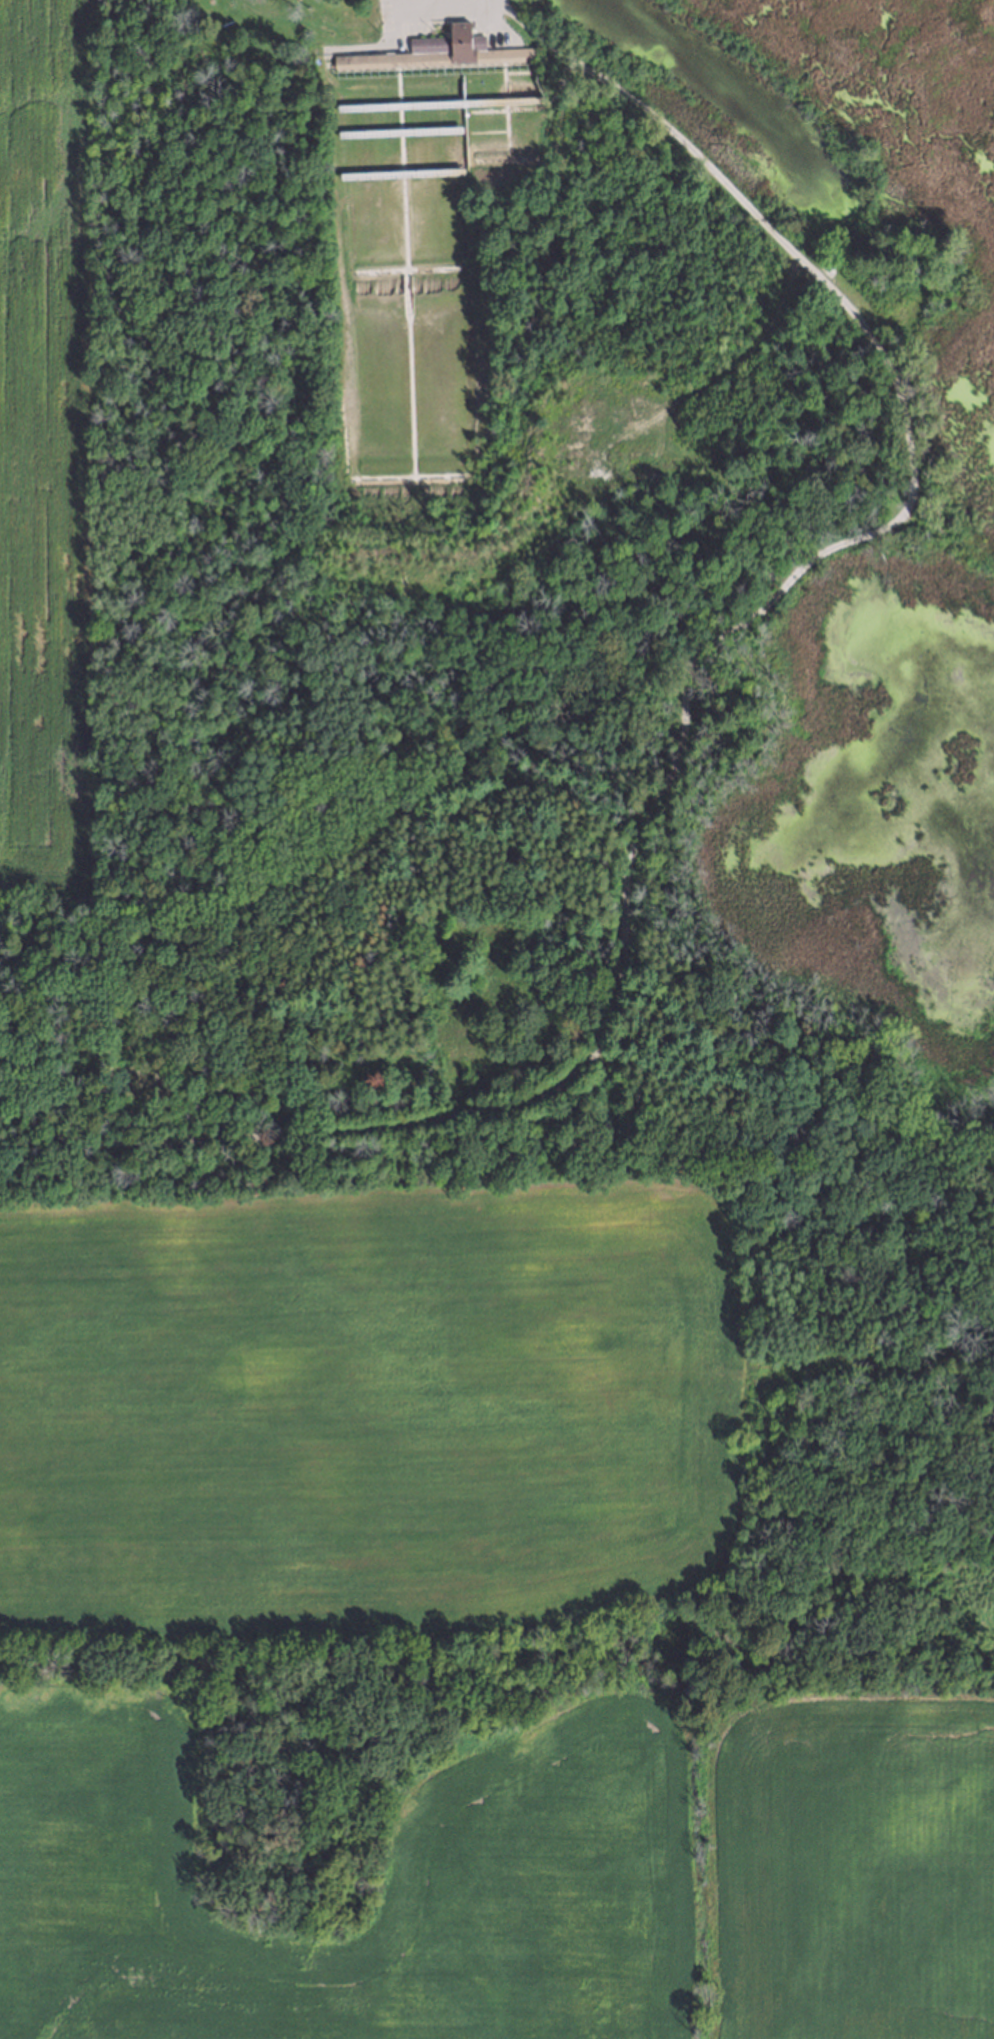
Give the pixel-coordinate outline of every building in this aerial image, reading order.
[(407,35),(484,33),(484,47),(530,45),(531,58),(333,67),(332,53),(407,50),(407,35)]
